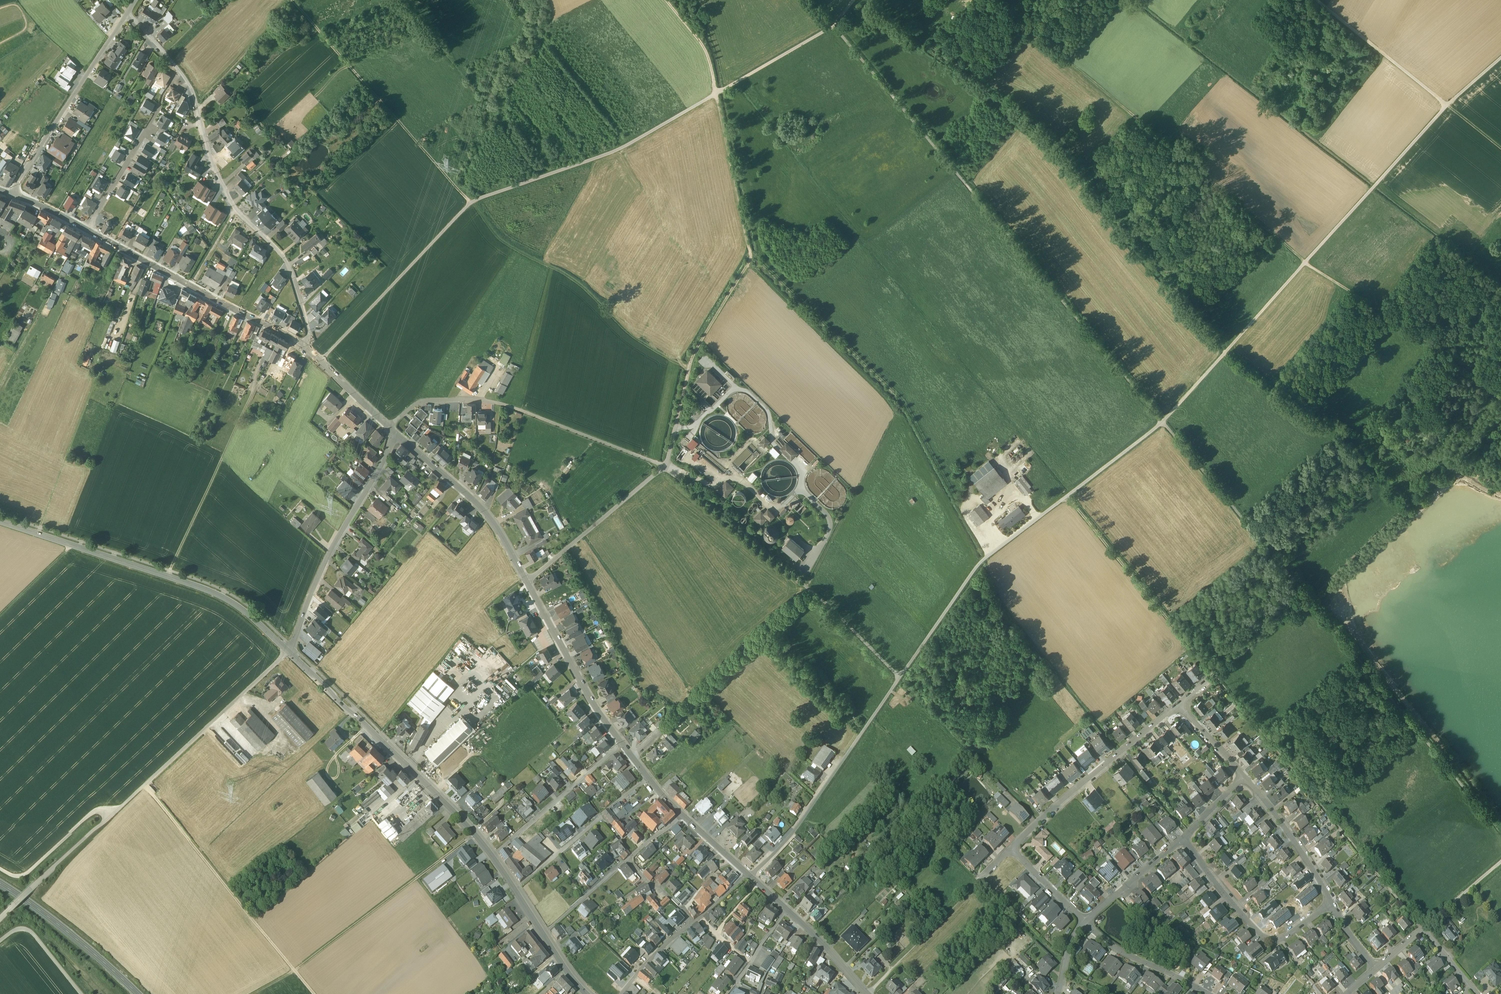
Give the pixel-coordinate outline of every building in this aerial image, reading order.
[(104,3),(103,2),(97,7),(98,8),(104,14),(110,9),(109,8),(104,3)] [(147,8),(145,7),(141,13),(148,18),(152,11),(147,8)] [(104,14),(98,8),(92,14),(95,17),(99,21),(105,16),(104,14)] [(154,12),(152,11),(148,18),(154,22),(159,15),(154,12)] [(168,11),(164,18),(168,23),(173,19),(173,15),(168,11)] [(164,28),(157,34),(163,41),(170,35),(167,31),(164,28)] [(115,53),(113,51),(106,62),(114,67),(121,57),(115,53)] [(147,55),(141,51),(134,63),(140,66),(140,67),(143,62),(147,55)] [(68,64),(74,68),(77,65),(70,58),(67,63),(68,64)] [(154,66),(149,63),(147,67),(146,68),(145,71),(147,72),(146,75),(150,77),(151,78),(153,76),(158,68),(154,66)] [(70,78),(71,78),(77,70),(74,68),(68,64),(62,73),(70,78)] [(110,73),(102,68),(96,78),(104,83),(110,73)] [(157,81),(164,85),(166,83),(170,75),(163,71),(159,78),(157,81)] [(66,83),(70,78),(62,73),(61,72),(57,78),(60,81),(59,82),(65,86),(66,83)] [(153,76),(151,78),(150,77),(147,82),(151,85),(156,77),(153,76)] [(104,83),(96,78),(94,82),(101,87),(104,83)] [(222,89),(220,87),(220,86),(220,87),(220,86),(220,87),(217,89),(219,92),(218,93),(217,94),(215,96),(218,99),(221,102),(222,102),(221,102),(226,98),(228,95),(225,92),(222,89)] [(180,92),(173,87),(170,92),(168,96),(171,98),(170,99),(175,101),(176,99),(180,92)] [(177,102),(181,104),(184,99),(185,97),(182,95),(179,100),(177,102)] [(181,104),(178,110),(185,114),(188,109),(189,107),(187,102),(184,99),(181,104)] [(149,113),(154,105),(146,100),(141,108),(149,113)] [(88,106),(80,101),(77,106),(90,115),(93,110),(92,109),(88,106)] [(90,115),(77,106),(73,112),(81,117),(85,119),(86,119),(87,120),(90,115)] [(171,120),(163,115),(161,118),(161,117),(159,120),(159,121),(158,123),(159,124),(166,128),(171,120)] [(226,123),(222,118),(217,122),(221,127),(226,123)] [(82,125),(74,120),(72,123),(77,126),(76,127),(79,129),(82,125)] [(72,123),(68,121),(63,128),(72,134),(76,127),(77,126),(72,123)] [(125,134),(134,139),(139,130),(136,128),(131,125),(125,134)] [(230,139),(220,128),(208,136),(212,142),(219,137),(225,144),(226,142),(230,139)] [(165,131),(164,131),(162,134),(167,137),(170,139),(172,135),(165,131)] [(64,133),(59,140),(57,138),(49,150),(61,158),(71,142),(70,141),(72,138),(64,133)] [(162,134),(160,133),(156,140),(163,144),(167,137),(162,134)] [(190,141),(180,134),(175,142),(175,143),(176,143),(178,144),(177,145),(182,148),(183,147),(185,149),(185,148),(187,148),(188,147),(188,145),(190,141)] [(242,148),(234,139),(228,144),(227,145),(232,150),(230,152),(233,156),(242,148)] [(172,141),(168,148),(172,151),(176,143),(175,143),(175,142),(172,141)] [(146,143),(142,151),(143,151),(148,154),(155,159),(159,151),(152,147),(146,143)] [(9,161),(12,156),(7,153),(10,149),(6,147),(1,155),(9,161)] [(112,157),(120,162),(124,154),(117,150),(112,157)] [(251,156),(247,152),(240,158),(244,163),(251,156)] [(199,157),(193,153),(190,159),(196,162),(199,157)] [(43,154),(41,158),(40,158),(38,160),(39,161),(36,164),(39,166),(44,169),(45,168),(51,159),(43,154)] [(140,157),(139,156),(135,162),(146,168),(149,162),(147,161),(140,157)] [(4,159),(0,163),(0,168),(1,169),(8,173),(14,177),(19,168),(4,159)] [(196,162),(190,159),(185,168),(185,169),(189,171),(190,171),(198,175),(202,168),(195,164),(196,162)] [(253,161),(247,166),(250,170),(256,164),(253,161)] [(146,168),(135,162),(132,168),(133,169),(140,173),(142,174),(146,168)] [(241,172),(236,176),(240,181),(242,179),(243,180),(246,177),(241,172)] [(8,173),(2,182),(9,186),(14,177),(8,173)] [(34,175),(32,173),(28,179),(36,184),(39,178),(34,175)] [(131,175),(129,173),(124,181),(132,186),(133,185),(134,185),(135,183),(135,182),(137,179),(137,178),(131,175)] [(49,178),(44,175),(39,183),(43,185),(44,183),(46,184),(49,178)] [(101,179),(99,177),(93,188),(101,193),(108,183),(101,179)] [(36,184),(28,179),(24,186),(31,191),(36,184)] [(243,180),(242,179),(240,181),(234,186),(242,194),(249,187),(243,180)] [(46,184),(44,183),(43,185),(38,193),(46,197),(52,188),(46,184)] [(207,187),(200,183),(195,191),(194,194),(200,197),(207,187)] [(117,193),(126,198),(130,191),(125,189),(121,186),(117,193)] [(207,187),(200,197),(206,201),(208,199),(213,191),(213,190),(207,187)] [(260,195),(256,191),(251,195),(251,194),(246,198),(247,199),(246,200),(248,202),(250,202),(252,205),(255,202),(258,205),(262,201),(263,201),(267,197),(263,193),(261,195),(260,194),(260,195)] [(64,206),(72,210),(75,205),(78,200),(70,196),(64,206)] [(91,200),(86,198),(84,202),(86,204),(82,211),(89,216),(97,204),(91,200)] [(21,204),(11,200),(7,206),(15,209),(18,210),(21,204)] [(262,201),(258,205),(262,210),(263,209),(267,205),(263,201),(262,201)] [(319,217),(326,206),(322,203),(315,214),(319,217)] [(207,214),(205,216),(212,219),(218,209),(211,205),(211,206),(207,214)] [(6,209),(2,215),(1,218),(4,220),(5,219),(8,220),(12,213),(6,209)] [(22,212),(17,220),(24,224),(30,213),(23,209),(22,212)] [(218,209),(212,219),(218,223),(219,221),(224,213),(218,209)] [(267,209),(265,211),(260,217),(269,227),(275,222),(277,219),(267,209)] [(37,217),(33,224),(38,227),(42,220),(46,214),(41,211),(37,217)] [(30,213),(24,224),(30,227),(33,224),(37,217),(30,213)] [(46,214),(42,220),(47,223),(49,224),(53,218),(46,214)] [(1,218),(0,218),(0,225),(7,229),(11,222),(8,220),(5,219),(4,220),(1,218)] [(49,224),(46,230),(52,234),(56,226),(59,228),(62,223),(53,218),(49,224)] [(109,220),(107,221),(106,223),(105,223),(101,229),(101,230),(103,231),(102,231),(104,232),(105,232),(106,233),(107,233),(111,226),(110,226),(110,225),(111,223),(111,221),(109,220)] [(305,231),(295,220),(285,229),(296,240),(305,231)] [(283,221),(277,226),(281,230),(287,225),(283,221)] [(49,224),(47,223),(45,226),(44,226),(39,235),(42,237),(46,230),(49,224)] [(74,230),(66,226),(64,230),(63,232),(68,235),(70,236),(74,230)] [(143,229),(139,226),(137,229),(134,234),(138,236),(139,234),(140,234),(143,229)] [(125,228),(120,236),(128,240),(132,233),(132,232),(129,230),(125,228)] [(247,239),(238,233),(239,231),(235,228),(228,240),(232,243),(234,239),(237,241),(236,242),(243,247),(245,243),(246,242),(245,242),(247,239)] [(46,230),(42,237),(40,240),(38,245),(44,249),(48,241),(47,241),(52,234),(46,230)] [(74,230),(70,236),(75,239),(77,240),(80,233),(74,230)] [(68,235),(63,232),(59,239),(65,242),(68,235)] [(318,235),(316,233),(310,238),(314,244),(318,241),(321,239),(318,235)] [(87,237),(81,234),(75,246),(81,249),(85,242),(87,237)] [(140,234),(139,234),(138,236),(134,243),(138,246),(143,248),(146,243),(145,242),(146,239),(143,237),(144,236),(140,234)] [(326,240),(320,234),(318,235),(321,239),(318,241),(321,245),(326,240)] [(95,241),(87,237),(85,242),(89,244),(92,246),(95,241)] [(158,242),(152,238),(148,246),(151,248),(153,244),(156,246),(158,242)] [(310,238),(302,244),(306,250),(314,244),(310,238)] [(65,242),(59,239),(56,245),(54,248),(59,251),(65,242)] [(75,239),(69,250),(69,252),(70,253),(77,240),(75,239)] [(56,245),(48,241),(44,249),(51,253),(54,248),(56,245)] [(95,241),(90,254),(96,257),(99,250),(102,244),(95,241)] [(183,241),(176,252),(177,252),(176,253),(179,254),(179,253),(183,255),(189,244),(189,245),(183,241)] [(110,248),(102,244),(99,250),(107,253),(111,255),(114,250),(110,248)] [(156,246),(153,244),(151,248),(148,252),(157,258),(160,254),(161,254),(162,252),(162,250),(156,246)] [(266,250),(255,244),(251,251),(257,255),(259,257),(261,257),(263,254),(266,250)] [(59,251),(54,248),(51,253),(49,257),(63,265),(68,256),(59,251)] [(172,251),(170,249),(169,250),(167,253),(167,254),(165,257),(164,257),(164,258),(164,259),(166,260),(167,260),(169,261),(169,260),(171,261),(171,262),(173,264),(174,264),(175,262),(175,261),(176,259),(179,255),(179,254),(176,253),(177,252),(176,252),(173,249),(172,251)] [(79,253),(73,250),(68,259),(72,261),(73,260),(76,261),(76,262),(83,266),(85,263),(87,258),(79,253)] [(330,254),(327,252),(320,258),(322,260),(324,257),(325,259),(330,254)] [(107,253),(101,264),(102,264),(102,265),(106,266),(111,255),(107,253)] [(263,254),(261,257),(259,257),(257,260),(263,263),(267,256),(263,254)] [(135,261),(123,256),(121,262),(124,264),(132,268),(135,261)] [(186,257),(182,263),(181,266),(183,268),(187,271),(192,262),(190,261),(192,259),(187,256),(186,257)] [(95,261),(88,258),(86,263),(89,265),(99,270),(102,265),(102,264),(101,264),(95,261)] [(66,262),(62,271),(66,273),(70,264),(66,262)] [(121,262),(116,273),(122,276),(125,267),(123,267),(124,264),(121,262)] [(144,268),(137,265),(131,277),(138,280),(144,268)] [(32,266),(28,273),(37,278),(41,271),(32,266)] [(334,273),(330,268),(323,275),(328,279),(334,273)] [(217,275),(208,269),(202,279),(216,288),(223,276),(218,273),(217,275)] [(236,273),(232,271),(228,276),(226,280),(230,283),(231,280),(236,273)] [(310,272),(302,279),(307,286),(305,288),(309,293),(320,284),(310,272)] [(113,279),(122,283),(124,277),(123,276),(122,276),(116,273),(113,279)] [(163,277),(153,273),(150,279),(157,281),(161,283),(163,277)] [(285,278),(280,274),(276,279),(273,283),(278,287),(285,278)] [(54,279),(47,275),(44,280),(52,284),(54,279)] [(148,281),(143,279),(138,293),(144,295),(148,296),(149,291),(145,290),(148,281)] [(239,284),(231,280),(230,283),(229,285),(237,289),(239,284)] [(229,285),(229,286),(227,285),(226,289),(227,289),(225,293),(233,296),(237,289),(229,285)] [(352,287),(348,291),(352,295),(356,292),(352,287)] [(113,289),(110,288),(110,289),(104,303),(109,304),(112,296),(111,296),(113,289)] [(166,289),(163,288),(159,299),(173,303),(176,295),(173,294),(174,292),(170,291),(171,290),(166,289)] [(190,294),(182,290),(180,294),(183,295),(185,296),(187,298),(190,294)] [(51,309),(57,293),(52,292),(46,307),(51,309)] [(315,309),(316,311),(318,309),(327,299),(320,292),(309,304),(315,309)] [(196,297),(190,294),(187,298),(188,298),(185,302),(187,303),(190,306),(191,306),(196,297)] [(273,302),(276,297),(271,294),(268,299),(273,302)] [(196,297),(191,306),(190,306),(189,308),(195,311),(200,304),(203,305),(205,302),(196,297)] [(269,303),(262,299),(257,307),(264,312),(269,303)] [(203,305),(200,311),(207,315),(212,306),(205,302),(203,305)] [(178,304),(176,304),(173,311),(178,313),(182,314),(185,307),(178,304)] [(212,306),(210,311),(216,315),(220,310),(212,306)] [(335,314),(328,307),(321,315),(320,315),(323,318),(328,322),(335,314)] [(195,311),(189,308),(187,311),(185,315),(184,316),(194,321),(196,318),(199,313),(195,311)] [(285,313),(276,308),(271,316),(281,321),(282,319),(285,313)] [(104,319),(106,312),(101,310),(98,316),(104,319)] [(207,315),(200,311),(199,313),(196,318),(202,322),(205,319),(204,318),(207,315)] [(285,313),(282,319),(287,323),(288,322),(292,315),(286,312),(285,313)] [(182,314),(178,313),(175,319),(182,322),(184,316),(185,315),(182,314)] [(315,316),(314,318),(319,323),(323,318),(320,315),(321,315),(318,313),(315,316)] [(194,321),(184,316),(182,322),(178,331),(185,334),(188,327),(191,328),(194,321)] [(240,318),(233,316),(231,323),(236,326),(240,318)] [(213,324),(205,319),(202,322),(208,326),(211,328),(213,324)] [(294,321),(292,320),(290,324),(287,328),(296,333),(300,324),(294,321)] [(254,325),(247,322),(241,336),(247,338),(248,339),(248,337),(249,337),(250,334),(250,333),(251,330),(252,330),(254,325)] [(23,328),(15,323),(5,341),(13,346),(23,328)] [(235,328),(230,326),(228,331),(236,335),(238,330),(235,328)] [(272,333),(264,330),(262,333),(261,332),(259,334),(261,335),(259,338),(267,342),(268,340),(272,333)] [(279,338),(272,333),(268,340),(274,344),(276,345),(276,344),(279,338)] [(289,343),(279,337),(279,338),(276,344),(277,345),(283,347),(286,348),(289,343)] [(251,347),(258,349),(260,344),(260,343),(254,341),(251,347)] [(266,347),(260,344),(258,349),(264,353),(266,347)] [(283,347),(277,345),(274,350),(280,353),(283,347)] [(270,349),(266,347),(264,353),(267,355),(270,357),(273,351),(270,349)] [(231,349),(230,349),(226,359),(230,361),(234,351),(233,350),(231,349)] [(274,350),(271,358),(275,360),(276,361),(280,353),(274,350)] [(505,365),(510,355),(504,352),(499,361),(505,365)] [(285,366),(289,369),(293,360),(295,357),(288,354),(283,363),(286,365),(285,366)] [(493,367),(481,359),(478,365),(486,370),(490,373),(493,367)] [(301,364),(293,360),(289,369),(288,371),(294,375),(296,376),(298,370),(301,364)] [(478,365),(467,381),(468,382),(464,389),(471,393),(478,382),(486,370),(478,365)] [(465,369),(460,377),(464,379),(468,371),(465,369)] [(298,370),(296,376),(294,375),(293,377),(297,379),(301,371),(298,370)] [(486,370),(478,382),(482,384),(490,373),(486,370)] [(698,380),(697,380),(710,393),(720,383),(707,370),(705,372),(701,376),(698,380)] [(505,371),(500,382),(507,385),(512,375),(505,371)] [(735,378),(727,371),(725,373),(733,380),(735,378)] [(460,377),(456,383),(464,389),(468,382),(467,381),(464,379),(460,377)] [(507,385),(500,382),(495,390),(500,392),(502,393),(507,385)] [(337,398),(330,392),(322,402),(335,412),(342,404),(336,398),(337,398)] [(475,404),(467,404),(467,408),(466,408),(466,414),(471,414),(472,413),(472,412),(475,412),(475,404)] [(699,407),(690,416),(695,420),(704,411),(703,410),(705,409),(702,406),(700,408),(699,407)] [(355,415),(347,408),(338,419),(341,421),(342,422),(344,420),(352,427),(361,418),(356,414),(355,415)] [(421,408),(414,415),(415,416),(421,421),(425,418),(424,418),(428,414),(421,408)] [(442,409),(434,408),(433,413),(433,422),(440,423),(441,419),(441,413),(442,409)] [(486,422),(486,412),(477,412),(477,424),(486,424),(486,422)] [(415,416),(409,422),(411,423),(417,429),(420,426),(419,425),(422,422),(421,421),(415,416)] [(338,419),(336,417),(327,428),(332,432),(341,421),(338,419)] [(373,428),(365,422),(357,431),(356,432),(358,433),(364,439),(373,428)] [(417,429),(411,423),(405,430),(412,437),(415,433),(414,433),(418,430),(417,429)] [(786,435),(780,429),(779,431),(778,432),(783,438),(786,435)] [(379,432),(378,432),(374,437),(370,441),(372,442),(374,442),(376,444),(383,436),(380,434),(379,434),(379,432)] [(418,439),(421,437),(416,433),(412,437),(417,441),(418,439)] [(436,443),(427,435),(425,437),(421,442),(430,450),(436,443)] [(698,442),(692,437),(686,444),(692,449),(698,442)] [(770,441),(765,437),(762,440),(760,442),(765,446),(770,441)] [(796,453),(786,443),(781,448),(791,458),(796,453)] [(408,451),(401,445),(396,451),(403,457),(408,451)] [(439,445),(432,451),(435,454),(441,447),(439,445)] [(376,452),(369,446),(366,449),(369,452),(369,451),(373,455),(374,455),(376,452)] [(435,454),(433,455),(438,460),(446,451),(441,447),(435,454)] [(769,451),(776,457),(778,455),(772,448),(769,451)] [(373,455),(369,451),(363,458),(371,464),(377,457),(374,455),(373,455)] [(403,457),(396,451),(394,455),(400,461),(403,457)] [(408,451),(403,457),(408,460),(412,454),(408,451)] [(446,451),(438,460),(444,464),(445,463),(451,456),(446,451)] [(454,460),(451,456),(445,463),(447,465),(451,461),(454,464),(454,460)] [(469,459),(462,456),(461,456),(460,457),(459,459),(459,460),(457,464),(460,466),(462,467),(462,466),(465,468),(466,466),(469,460),(469,459)] [(994,467),(989,461),(970,476),(974,483),(994,467)] [(361,468),(358,466),(357,468),(355,468),(354,470),(355,471),(363,478),(364,477),(364,476),(364,475),(365,476),(367,474),(366,473),(361,468)] [(994,467),(974,483),(983,494),(1003,479),(994,467)] [(478,471),(473,468),(471,472),(467,479),(476,483),(478,479),(480,478),(481,476),(480,474),(477,473),(478,471)] [(363,478),(355,471),(353,473),(353,474),(351,476),(354,479),(359,483),(360,483),(362,481),(361,480),(362,479),(363,479),(364,479),(363,478)] [(417,479),(408,472),(402,478),(407,482),(408,483),(407,484),(410,486),(411,485),(412,486),(417,479)] [(432,472),(428,477),(435,482),(439,477),(432,472)] [(757,476),(753,472),(748,478),(752,482),(757,476)] [(351,480),(345,475),(341,479),(344,481),(345,480),(349,483),(351,480)] [(1021,477),(1030,488),(1031,487),(1023,475),(1021,477)] [(390,477),(380,489),(384,492),(387,495),(387,494),(392,488),(396,491),(401,485),(390,477)] [(1030,488),(1021,477),(1016,481),(1027,495),(1032,491),(1030,488)] [(983,494),(980,496),(986,504),(990,501),(988,498),(1007,483),(1003,478),(1003,479),(983,494)] [(344,481),(338,489),(349,499),(357,490),(349,483),(345,480),(344,481)] [(439,481),(433,488),(440,493),(445,486),(439,481)] [(733,487),(726,481),(718,490),(725,497),(729,493),(728,492),(733,487)] [(1025,492),(1016,481),(1014,482),(1023,493),(1025,492)] [(488,483),(481,492),(487,498),(493,491),(489,488),(491,485),(488,483)] [(440,493),(433,488),(430,492),(436,497),(440,493)] [(519,504),(511,494),(512,493),(508,489),(497,499),(501,503),(503,501),(507,505),(506,505),(511,511),(519,504)] [(391,498),(387,494),(387,495),(384,492),(381,495),(387,500),(388,501),(391,498)] [(417,493),(415,496),(417,497),(414,500),(417,503),(424,495),(421,492),(419,494),(417,493)] [(436,497),(430,492),(427,496),(433,501),(436,497)] [(376,498),(368,508),(379,517),(386,508),(383,505),(380,502),(376,498)] [(528,498),(521,502),(523,507),(530,503),(528,498)] [(388,501),(387,500),(383,505),(386,508),(388,509),(392,504),(388,501)] [(452,503),(447,509),(451,513),(452,511),(456,506),(452,503)] [(456,506),(452,511),(460,518),(466,510),(458,503),(456,506)] [(555,505),(547,507),(549,514),(553,512),(558,529),(562,527),(555,505)] [(989,516),(980,505),(970,513),(979,524),(989,516)] [(1019,506),(1001,520),(1001,519),(997,521),(1002,527),(1007,524),(1009,527),(1012,524),(1011,523),(1015,520),(1016,521),(1025,514),(1019,506)] [(775,515),(768,509),(764,513),(771,519),(775,515)] [(530,525),(525,516),(528,515),(526,511),(525,510),(513,516),(516,521),(517,521),(522,530),(530,525)] [(761,510),(754,517),(761,524),(768,517),(771,520),(771,519),(764,513),(761,510)] [(312,513),(301,526),(309,532),(320,519),(312,513)] [(466,515),(460,522),(464,526),(470,519),(466,515)] [(979,524),(972,515),(969,517),(976,526),(979,524)] [(301,523),(295,518),(290,523),(297,528),(301,523)] [(478,524),(471,518),(470,519),(464,526),(464,527),(471,533),(478,524)] [(415,522),(413,526),(422,530),(424,526),(415,522)] [(535,535),(530,525),(522,530),(527,539),(526,540),(529,545),(541,538),(540,536),(538,533),(535,535)] [(775,526),(771,525),(768,526),(766,528),(765,531),(764,534),(766,537),(768,539),(771,541),(775,540),(778,538),(779,536),(780,534),(780,531),(779,529),(777,527),(775,526)] [(364,546),(358,553),(355,551),(352,554),(359,560),(363,556),(365,558),(368,553),(369,554),(370,553),(369,552),(368,552),(367,552),(372,546),(362,538),(359,542),(364,546)] [(804,550),(791,538),(786,544),(783,547),(797,559),(804,550)] [(533,549),(526,553),(531,562),(538,557),(535,553),(533,549)] [(354,564),(348,559),(342,567),(347,571),(348,570),(351,573),(353,570),(354,570),(356,568),(357,567),(354,564)] [(363,568),(356,562),(354,564),(357,567),(356,568),(360,571),(363,568)] [(548,575),(545,576),(545,577),(540,580),(545,588),(551,585),(556,582),(555,580),(554,577),(552,577),(551,577),(550,575),(552,574),(549,575),(548,575)] [(353,584),(343,576),(339,582),(338,581),(335,585),(344,593),(348,588),(353,592),(356,588),(356,587),(352,584),(353,584)] [(555,580),(556,582),(551,585),(553,589),(561,584),(558,579),(555,580)] [(362,589),(354,582),(353,584),(352,584),(356,587),(356,588),(360,591),(362,589)] [(341,598),(331,590),(325,597),(332,603),(331,604),(337,609),(343,601),(344,600),(341,598)] [(515,596),(513,592),(510,594),(509,596),(508,596),(505,597),(504,599),(506,602),(507,602),(507,603),(510,610),(508,611),(510,616),(513,614),(521,610),(519,606),(520,605),(518,602),(520,601),(517,595),(515,596)] [(351,602),(342,595),(341,598),(344,600),(343,601),(348,606),(351,602)] [(562,604),(555,608),(559,615),(567,611),(570,609),(569,609),(565,603),(566,603),(566,602),(562,604)] [(318,615),(323,619),(328,613),(323,609),(318,605),(314,611),(318,615)] [(325,607),(323,609),(328,613),(330,615),(332,612),(325,607)] [(521,610),(513,614),(515,619),(517,618),(524,614),(521,610)] [(524,614),(517,618),(519,621),(528,616),(526,613),(524,614)] [(528,616),(519,621),(525,633),(529,631),(530,633),(536,630),(537,630),(533,623),(534,623),(530,615),(528,616)] [(574,615),(572,616),(571,616),(565,619),(562,621),(566,629),(577,623),(577,622),(574,615)] [(322,627),(314,620),(310,624),(322,634),(325,630),(326,630),(322,627)] [(566,629),(569,636),(573,634),(579,631),(580,630),(577,623),(566,629)] [(322,634),(310,624),(307,629),(315,636),(318,638),(322,634)] [(331,630),(324,624),(322,627),(326,630),(325,630),(329,633),(331,630)] [(318,638),(315,636),(313,638),(320,644),(322,641),(318,638)] [(576,639),(572,642),(577,650),(588,645),(587,644),(588,643),(586,640),(585,640),(583,637),(583,636),(576,639)] [(320,651),(309,642),(303,650),(314,659),(320,651)] [(546,648),(536,653),(541,663),(544,661),(551,657),(546,648)] [(582,655),(581,655),(586,664),(594,660),(594,658),(593,657),(592,657),(591,655),(592,654),(591,651),(590,651),(582,655)] [(1187,670),(1186,670),(1192,677),(1194,680),(1203,673),(1195,663),(1187,670)] [(597,665),(595,666),(595,667),(590,669),(590,670),(592,674),(594,679),(599,677),(600,677),(602,675),(603,675),(603,674),(602,672),(601,673),(600,669),(601,669),(598,664),(597,665)] [(560,672),(553,665),(546,671),(552,679),(560,672)] [(541,671),(537,666),(532,670),(536,675),(541,671)] [(1187,670),(1183,666),(1181,668),(1183,671),(1190,679),(1192,677),(1186,670),(1187,670)] [(434,671),(422,685),(441,702),(453,688),(434,671)] [(536,675),(535,677),(537,680),(544,674),(541,671),(536,675)] [(1190,679),(1183,671),(1181,673),(1187,681),(1190,679)] [(1187,681),(1181,673),(1172,680),(1181,691),(1190,684),(1187,681)] [(1168,680),(1162,674),(1159,676),(1165,683),(1168,680)] [(277,676),(269,684),(272,687),(268,691),(274,696),(277,694),(282,689),(283,690),(287,687),(277,676)] [(606,680),(598,684),(604,696),(605,696),(610,693),(612,696),(615,695),(613,691),(614,691),(611,686),(610,687),(606,680)] [(1176,695),(1167,684),(1165,686),(1163,685),(1157,690),(1162,696),(1163,698),(1164,697),(1166,701),(1172,696),(1173,697),(1176,695)] [(441,702),(422,685),(408,702),(413,706),(425,716),(428,718),(441,702)] [(1150,687),(1146,690),(1150,695),(1154,692),(1150,687)] [(569,689),(558,698),(564,705),(575,696),(569,689)] [(1157,690),(1154,692),(1159,698),(1161,700),(1163,698),(1162,696),(1157,690)] [(268,691),(264,695),(269,701),(274,696),(268,691)] [(610,693),(605,696),(609,703),(615,698),(616,697),(615,695),(612,696),(610,693)] [(1157,700),(1155,698),(1148,703),(1147,704),(1148,706),(1153,711),(1161,705),(1157,700)] [(1146,702),(1143,699),(1139,702),(1145,709),(1148,706),(1147,704),(1148,703),(1146,701),(1146,702)] [(610,706),(609,706),(611,708),(612,708),(613,709),(612,710),(614,714),(623,707),(618,700),(616,701),(610,706)] [(1203,704),(1200,701),(1194,706),(1201,714),(1207,709),(1203,704)] [(313,733),(286,703),(271,717),(299,746),(313,733)] [(576,703),(566,712),(568,715),(569,714),(569,715),(570,714),(574,718),(573,720),(578,716),(583,711),(576,703)] [(1134,705),(1129,710),(1130,712),(1130,711),(1133,715),(1139,710),(1134,705)] [(618,718),(617,719),(618,719),(623,725),(627,723),(628,723),(630,722),(630,720),(634,718),(633,717),(632,718),(627,711),(624,713),(618,718)] [(1133,715),(1130,711),(1130,712),(1123,718),(1132,728),(1139,722),(1133,715)] [(1214,712),(1205,719),(1212,727),(1220,720),(1220,719),(1219,720),(1217,718),(1218,717),(1214,712)] [(238,713),(230,720),(237,728),(245,721),(238,713)] [(274,735),(254,713),(252,715),(245,721),(237,728),(258,750),(274,735)] [(413,739),(410,744),(418,748),(429,728),(428,727),(431,721),(428,718),(425,716),(416,732),(413,739)] [(590,720),(587,716),(579,723),(579,724),(579,725),(581,726),(582,726),(584,729),(585,730),(589,727),(592,723),(590,720)] [(460,718),(425,753),(438,766),(473,730),(460,718)] [(413,730),(402,720),(397,725),(398,726),(396,729),(401,733),(403,731),(405,732),(409,728),(412,731),(413,730)] [(658,720),(653,724),(656,728),(661,723),(658,720)] [(639,721),(629,730),(632,734),(633,733),(639,740),(646,734),(640,727),(642,725),(639,721)] [(1183,723),(1180,725),(1178,722),(1171,727),(1172,727),(1176,732),(1177,733),(1182,729),(1183,732),(1187,729),(1183,723)] [(1231,731),(1225,724),(1223,726),(1223,725),(1221,726),(1222,727),(1218,730),(1221,733),(1220,733),(1224,737),(1231,731)] [(1122,728),(1120,726),(1113,732),(1119,739),(1126,733),(1122,728)] [(589,727),(585,730),(584,729),(581,731),(584,735),(590,729),(589,727)] [(592,731),(590,734),(595,740),(602,734),(597,728),(596,728),(592,731)] [(1090,735),(1085,729),(1081,733),(1086,738),(1090,735)] [(332,734),(325,741),(332,748),(343,738),(336,731),(332,734)] [(696,731),(690,739),(693,742),(699,734),(696,731)] [(1172,738),(1166,731),(1159,736),(1165,743),(1170,739),(1172,738)] [(676,740),(669,733),(665,737),(672,745),(674,743),(674,742),(676,740)] [(595,740),(590,734),(586,737),(587,738),(590,742),(591,743),(595,740)] [(361,735),(354,741),(357,744),(357,743),(358,744),(364,737),(361,735)] [(1245,744),(1241,739),(1242,738),(1241,738),(1239,735),(1229,743),(1231,746),(1232,745),(1237,750),(1245,744)] [(1110,748),(1101,736),(1094,742),(1095,742),(1094,743),(1103,754),(1110,748)] [(672,745),(665,737),(661,741),(665,745),(667,748),(670,751),(674,747),(672,745)] [(1239,749),(1241,751),(1248,746),(1253,741),(1251,739),(1239,749)] [(603,740),(594,748),(599,755),(609,746),(606,743),(603,740)] [(661,741),(655,747),(659,751),(665,745),(661,741)] [(1153,742),(1147,747),(1153,754),(1159,749),(1153,742)] [(358,744),(357,743),(357,744),(351,750),(349,752),(357,761),(361,757),(366,752),(358,744)] [(369,749),(366,752),(371,757),(372,758),(378,752),(372,745),(372,746),(369,749)] [(665,745),(659,751),(662,753),(667,748),(665,745)] [(1077,755),(1086,765),(1095,757),(1089,750),(1085,745),(1080,749),(1082,751),(1077,755)] [(1166,745),(1162,748),(1168,755),(1171,752),(1167,747),(1166,745)] [(1260,751),(1263,754),(1271,748),(1268,745),(1260,751)] [(911,746),(907,750),(912,756),(916,752),(911,746)] [(1247,751),(1250,748),(1248,746),(1241,751),(1237,754),(1239,756),(1240,757),(1247,751)] [(347,747),(343,752),(346,755),(349,752),(351,750),(347,747)] [(655,747),(647,755),(653,761),(662,753),(659,751),(655,747)] [(835,755),(825,747),(813,764),(817,767),(822,771),(823,771),(835,755)] [(1093,747),(1089,750),(1095,757),(1098,754),(1093,747)] [(1147,747),(1143,750),(1149,758),(1150,757),(1154,755),(1153,754),(1147,747)] [(245,750),(239,753),(240,756),(243,755),(244,759),(243,759),(244,761),(249,759),(245,750)] [(1251,755),(1247,751),(1240,757),(1246,764),(1253,758),(1251,755)] [(1254,756),(1257,759),(1263,755),(1259,751),(1254,756)] [(349,752),(346,755),(343,752),(339,756),(346,762),(347,760),(353,766),(357,761),(349,752)] [(366,752),(361,757),(367,762),(369,760),(371,757),(366,752)] [(378,752),(372,758),(375,760),(378,764),(381,760),(384,757),(378,752)] [(1147,760),(1140,752),(1133,758),(1139,765),(1140,766),(1147,760)] [(1155,756),(1154,755),(1150,757),(1156,764),(1164,757),(1162,755),(1159,752),(1155,756)] [(621,759),(620,759),(617,755),(605,765),(608,770),(614,765),(618,771),(626,764),(621,759)] [(372,763),(369,760),(367,762),(361,757),(357,761),(365,768),(363,770),(367,774),(375,767),(375,766),(372,763)] [(1282,761),(1279,757),(1274,761),(1275,762),(1272,764),(1275,767),(1282,761)] [(1259,762),(1267,769),(1268,767),(1261,760),(1259,762)] [(1282,761),(1275,767),(1277,770),(1278,770),(1285,765),(1282,761)] [(581,770),(575,763),(572,766),(569,762),(565,765),(574,776),(581,770)] [(1074,762),(1073,762),(1068,766),(1075,775),(1081,770),(1078,767),(1074,762)] [(1133,772),(1127,763),(1124,766),(1131,774),(1133,772)] [(1259,763),(1253,768),(1259,775),(1265,770),(1259,763)] [(1267,769),(1269,772),(1275,767),(1272,764),(1267,769)] [(1068,766),(1062,770),(1067,776),(1070,780),(1075,775),(1068,766)] [(1131,774),(1124,766),(1114,774),(1119,779),(1122,783),(1132,775),(1131,774)] [(390,771),(385,767),(381,771),(378,774),(386,782),(387,784),(395,776),(397,774),(392,769),(390,771)] [(561,772),(557,767),(553,770),(551,772),(554,775),(556,777),(561,772)] [(813,772),(809,769),(806,774),(807,775),(805,778),(805,780),(808,781),(809,781),(813,784),(816,780),(816,779),(818,776),(819,776),(822,771),(817,767),(813,772)] [(1222,769),(1216,774),(1215,774),(1222,782),(1222,781),(1225,778),(1225,779),(1225,778),(1228,776),(1229,776),(1221,767),(1222,769)] [(1150,777),(1143,769),(1139,772),(1146,780),(1150,777)] [(1209,778),(1212,775),(1207,769),(1204,772),(1209,778)] [(409,779),(401,770),(397,774),(395,776),(403,784),(409,779)] [(318,772),(306,781),(325,804),(337,795),(318,772)] [(618,779),(616,781),(617,781),(622,787),(624,786),(626,789),(635,781),(627,772),(618,779)] [(1271,774),(1262,781),(1268,788),(1276,782),(1274,780),(1277,778),(1273,773),(1271,774)] [(1057,775),(1057,774),(1051,779),(1059,788),(1064,783),(1061,780),(1057,775)] [(542,780),(538,775),(533,780),(537,784),(542,780)] [(554,775),(546,781),(549,785),(557,778),(556,777),(554,775)] [(595,781),(589,775),(585,779),(590,785),(595,781)] [(449,782),(457,792),(463,787),(464,785),(456,776),(449,782)] [(686,787),(678,779),(675,776),(670,781),(662,788),(666,791),(674,799),(678,795),(686,787)] [(1215,788),(1206,777),(1200,782),(1202,784),(1201,785),(1208,793),(1215,788)] [(557,778),(549,785),(556,792),(562,786),(559,783),(560,782),(557,778)] [(718,788),(721,791),(729,782),(726,779),(718,788)] [(1051,779),(1046,783),(1051,789),(1053,792),(1059,788),(1051,779)] [(1282,779),(1275,784),(1277,787),(1284,782),(1282,779)] [(622,787),(617,781),(613,784),(621,793),(623,791),(626,789),(624,786),(622,787)] [(386,782),(380,787),(383,791),(389,785),(387,784),(386,782)] [(1201,791),(1195,782),(1192,785),(1198,793),(1201,791)] [(389,785),(383,791),(389,797),(394,791),(389,785)] [(504,785),(488,799),(490,801),(492,800),(495,803),(504,795),(502,794),(508,789),(504,785)] [(541,786),(532,795),(539,804),(549,795),(541,786)] [(594,791),(591,786),(586,790),(584,792),(589,798),(596,792),(594,791)] [(1287,792),(1283,786),(1281,788),(1273,795),(1278,801),(1288,793),(1287,792)] [(383,791),(380,787),(376,791),(380,795),(385,800),(389,797),(383,791)] [(456,792),(461,798),(467,792),(463,787),(457,792),(456,792)] [(1041,788),(1035,793),(1043,802),(1049,797),(1045,793),(1041,788)] [(585,797),(579,789),(577,791),(576,789),(572,792),(576,798),(577,799),(581,796),(583,799),(584,798),(585,797)] [(376,791),(361,802),(366,808),(380,795),(376,791)] [(1197,791),(1190,797),(1191,799),(1198,793),(1197,791)] [(572,792),(564,799),(569,804),(576,798),(572,792)] [(1043,802),(1035,793),(1030,797),(1035,803),(1038,806),(1043,802)] [(1094,797),(1091,793),(1084,799),(1091,808),(1098,803),(1098,802),(1094,797)] [(1099,793),(1094,797),(1098,802),(1098,803),(1103,799),(1099,793)] [(1205,801),(1198,793),(1191,799),(1198,807),(1205,801)] [(479,803),(472,795),(465,801),(472,809),(479,803)] [(678,795),(674,799),(684,809),(689,805),(685,801),(678,795)] [(1240,797),(1232,803),(1239,811),(1247,805),(1240,797)] [(524,799),(521,801),(523,804),(527,807),(529,809),(531,807),(527,802),(524,799)] [(1009,804),(1004,799),(999,804),(1004,808),(1009,804)] [(668,809),(660,800),(654,805),(657,809),(663,815),(668,809)] [(697,809),(704,803),(702,800),(695,807),(697,809)] [(704,803),(696,810),(703,817),(714,807),(707,800),(704,803)] [(438,808),(431,801),(425,806),(432,813),(438,808)] [(618,802),(608,810),(610,813),(620,805),(618,802)] [(627,802),(622,807),(623,809),(624,809),(627,813),(632,808),(627,802)] [(1297,809),(1291,802),(1284,808),(1289,815),(1297,809)] [(479,803),(472,809),(474,811),(481,805),(479,803)] [(790,803),(785,808),(789,811),(790,811),(793,807),(792,806),(793,803),(792,804),(790,803)] [(798,806),(793,803),(792,806),(793,807),(790,811),(796,816),(801,809),(798,807),(798,806)] [(334,807),(339,813),(343,810),(338,804),(334,807)] [(527,807),(523,804),(521,806),(524,810),(520,813),(525,819),(532,813),(529,809),(527,807)] [(1185,804),(1176,812),(1182,819),(1191,812),(1185,804)] [(654,805),(648,811),(652,814),(657,809),(654,805)] [(425,806),(398,831),(396,833),(403,840),(432,813),(425,806)] [(489,812),(484,806),(480,809),(483,812),(486,815),(489,812)] [(1029,817),(1017,806),(1009,813),(1021,825),(1029,817)] [(586,807),(580,812),(587,820),(593,815),(591,812),(586,807)] [(623,809),(614,817),(617,820),(617,821),(624,815),(627,813),(624,809),(623,809)] [(668,809),(663,815),(665,817),(671,812),(668,809)] [(610,813),(608,810),(604,814),(612,825),(617,821),(617,820),(610,813)] [(720,810),(716,814),(717,815),(714,818),(716,819),(716,820),(722,826),(729,819),(720,810)] [(1262,817),(1256,810),(1248,816),(1254,823),(1262,817)] [(368,811),(359,819),(364,825),(373,818),(373,817),(368,811)] [(478,811),(471,817),(477,823),(482,819),(479,816),(481,814),(478,811)] [(648,811),(643,815),(642,822),(653,832),(658,827),(661,824),(660,822),(656,818),(648,811)] [(587,820),(580,812),(574,817),(578,822),(581,825),(587,820)] [(665,817),(660,822),(661,824),(664,826),(665,827),(675,817),(671,812),(665,817)] [(1245,813),(1239,818),(1242,822),(1248,817),(1245,813)] [(997,820),(991,814),(988,817),(994,823),(997,820)] [(1225,828),(1229,825),(1222,817),(1218,820),(1225,828)] [(1301,817),(1293,823),(1300,831),(1308,824),(1301,817)] [(494,818),(483,827),(488,833),(495,827),(501,822),(497,818),(496,819),(494,818)] [(738,819),(728,829),(733,833),(732,834),(738,839),(745,832),(739,826),(742,823),(738,819)] [(1176,828),(1168,819),(1160,826),(1159,826),(1163,830),(1167,835),(1176,828)] [(398,831),(389,821),(381,827),(390,838),(396,833),(398,831)] [(566,826),(570,832),(575,828),(569,821),(565,825),(566,826)] [(617,821),(612,825),(623,838),(627,834),(624,831),(624,830),(617,821)] [(632,822),(624,830),(624,831),(627,834),(636,826),(632,822)] [(1160,826),(1157,822),(1154,825),(1160,832),(1163,830),(1159,826),(1160,826)] [(1267,822),(1264,824),(1260,828),(1266,836),(1273,830),(1272,830),(1270,827),(1270,826),(1267,822)] [(1217,827),(1213,823),(1205,829),(1209,834),(1211,833),(1213,835),(1219,830),(1217,827)] [(449,828),(445,824),(437,832),(447,844),(451,841),(452,840),(455,837),(448,829),(449,828)] [(681,829),(677,825),(671,832),(675,836),(681,829)] [(511,832),(505,826),(505,827),(503,829),(508,835),(511,832)] [(562,842),(572,834),(570,832),(566,826),(561,831),(559,829),(554,833),(562,842)] [(1315,826),(1312,828),(1316,836),(1320,833),(1315,826)] [(1161,838),(1151,827),(1142,835),(1146,839),(1151,845),(1161,838)] [(1258,831),(1255,827),(1249,832),(1252,835),(1258,831)] [(435,833),(431,828),(426,832),(431,837),(435,833)] [(636,828),(627,836),(630,839),(631,838),(636,833),(637,833),(639,831),(636,828)] [(772,843),(780,835),(773,828),(765,837),(769,840),(772,843)] [(813,830),(812,828),(809,831),(814,837),(817,835),(819,833),(815,828),(813,830)] [(499,832),(494,836),(500,842),(508,835),(503,829),(502,829),(499,832)] [(1008,836),(1001,829),(998,832),(996,831),(993,835),(1001,843),(1008,836)] [(679,840),(682,836),(685,839),(688,836),(681,830),(675,837),(679,840)] [(982,834),(977,830),(972,834),(977,839),(982,834)] [(1316,837),(1311,830),(1303,836),(1309,843),(1316,837)] [(602,840),(596,833),(593,836),(592,835),(588,839),(594,847),(602,840)] [(636,833),(631,838),(637,844),(642,839),(637,833),(636,833)] [(750,836),(743,843),(743,842),(743,843),(747,847),(757,836),(753,833),(749,836),(750,836)] [(1042,833),(1035,840),(1035,842),(1042,842),(1047,837),(1042,833)] [(747,834),(741,840),(743,842),(743,843),(750,836),(749,836),(747,834)] [(993,835),(992,834),(984,842),(994,851),(1001,843),(993,835)] [(1219,834),(1213,840),(1215,842),(1218,840),(1219,839),(1220,838),(1221,838),(1222,837),(1219,834)] [(537,835),(526,845),(545,860),(551,854),(539,844),(542,841),(537,835)] [(519,837),(511,844),(513,846),(517,849),(521,845),(524,842),(519,837)] [(684,840),(682,837),(674,846),(678,850),(681,848),(683,845),(686,848),(689,850),(695,844),(688,837),(685,840),(685,839),(684,840)] [(1276,839),(1274,837),(1269,841),(1267,843),(1268,844),(1268,845),(1269,844),(1272,847),(1271,847),(1272,848),(1273,847),(1275,849),(1274,850),(1274,851),(1275,850),(1281,845),(1278,842),(1276,839)] [(594,847),(588,839),(585,841),(591,849),(594,847)] [(763,845),(758,840),(753,846),(755,848),(758,851),(763,845)] [(1221,843),(1218,840),(1215,842),(1210,847),(1211,846),(1213,849),(1212,850),(1213,850),(1217,854),(1220,851),(1221,851),(1222,851),(1221,850),(1225,848),(1221,843)] [(1328,844),(1325,840),(1319,845),(1320,845),(1315,849),(1321,857),(1334,847),(1330,842),(1328,844)] [(617,843),(611,847),(614,851),(619,848),(623,845),(620,841),(617,843)] [(1148,851),(1140,842),(1132,850),(1136,855),(1139,859),(1148,851)] [(526,845),(523,848),(519,852),(521,855),(523,856),(527,859),(537,868),(545,860),(526,845)] [(572,851),(578,859),(586,853),(579,845),(572,851)] [(623,845),(619,848),(621,851),(619,852),(620,853),(619,854),(621,855),(627,850),(623,845)] [(802,849),(798,845),(793,850),(798,854),(802,849)] [(655,851),(650,846),(641,855),(646,860),(655,851)] [(465,866),(466,865),(473,860),(475,858),(473,854),(470,850),(467,847),(457,855),(461,860),(465,866)] [(696,853),(693,857),(696,860),(697,859),(701,863),(705,859),(709,855),(701,848),(696,853)] [(755,848),(746,857),(752,864),(761,854),(758,851),(755,848)] [(983,851),(980,848),(979,849),(973,855),(981,863),(988,856),(983,851)] [(1042,848),(1035,848),(1035,850),(1044,858),(1048,854),(1042,848)] [(504,850),(499,854),(505,862),(511,858),(504,850)] [(627,850),(621,855),(624,859),(630,853),(627,850)] [(821,855),(816,850),(812,854),(817,859),(821,855)] [(1133,861),(1124,850),(1117,857),(1121,862),(1120,863),(1124,868),(1124,869),(1133,861)] [(1291,857),(1285,850),(1276,857),(1276,858),(1279,860),(1281,859),(1284,862),(1291,857)] [(1191,864),(1181,852),(1173,859),(1182,871),(1189,865),(1191,864)] [(973,855),(972,853),(966,859),(965,860),(967,863),(974,870),(981,863),(973,855)] [(1385,861),(1379,853),(1375,856),(1382,865),(1385,861)] [(1048,854),(1044,858),(1047,862),(1052,857),(1048,854)] [(1232,859),(1228,854),(1221,860),(1227,868),(1234,862),(1233,863),(1231,860),(1232,859)] [(606,855),(596,864),(602,871),(606,867),(607,868),(610,865),(609,864),(612,862),(606,855)] [(682,856),(680,857),(678,855),(673,860),(679,866),(685,860),(682,856)] [(1243,855),(1234,862),(1236,864),(1245,857),(1243,855)] [(511,858),(505,862),(510,869),(514,865),(516,864),(511,858)] [(1246,860),(1244,858),(1236,864),(1238,867),(1246,860)] [(473,860),(466,865),(470,870),(477,865),(473,860)] [(1335,867),(1329,860),(1322,866),(1327,873),(1335,867)] [(717,868),(710,862),(705,866),(706,866),(698,874),(702,879),(710,871),(712,873),(717,868)] [(1055,870),(1059,874),(1067,866),(1063,862),(1061,864),(1055,870)] [(569,869),(565,863),(560,867),(564,873),(569,869)] [(591,874),(582,863),(578,867),(583,873),(584,872),(585,872),(588,876),(591,874)] [(1120,873),(1111,863),(1103,870),(1102,870),(1107,875),(1108,877),(1110,875),(1113,879),(1120,873)] [(1176,872),(1168,863),(1157,872),(1165,881),(1176,872)] [(1348,867),(1345,863),(1340,868),(1343,872),(1348,867)] [(628,869),(624,864),(618,870),(622,874),(623,874),(628,869)] [(655,864),(648,870),(650,872),(656,866),(657,865),(655,864)] [(775,864),(766,873),(771,878),(780,869),(776,865),(775,864)] [(423,881),(432,893),(453,878),(443,865),(423,881)] [(1189,865),(1184,869),(1194,880),(1199,876),(1189,865)] [(1295,866),(1293,865),(1288,870),(1283,873),(1286,877),(1289,874),(1293,879),(1302,871),(1299,868),(1298,868),(1296,865),(1295,866)] [(479,868),(472,872),(477,878),(486,871),(481,866),(479,868)] [(516,868),(511,871),(520,883),(526,878),(522,872),(518,866),(516,868)] [(1067,866),(1059,874),(1063,879),(1064,878),(1069,873),(1072,870),(1067,866)] [(527,867),(522,872),(526,878),(532,872),(527,867)] [(1238,867),(1231,872),(1238,880),(1244,874),(1243,875),(1241,872),(1242,871),(1238,867)] [(553,868),(545,874),(551,882),(559,875),(553,868)] [(1103,870),(1102,868),(1097,873),(1103,878),(1107,875),(1102,870),(1103,870)] [(628,869),(623,874),(624,875),(627,879),(631,876),(628,873),(630,871),(628,869)] [(663,873),(656,881),(660,885),(670,876),(671,874),(668,870),(667,869),(663,873)] [(648,870),(644,875),(650,881),(655,877),(650,872),(648,870)] [(671,874),(670,876),(674,880),(680,875),(675,870),(671,874)] [(486,871),(477,878),(481,884),(483,882),(490,877),(486,871)] [(778,877),(781,880),(785,876),(786,875),(783,871),(778,877)] [(588,876),(585,872),(584,872),(583,873),(579,877),(586,885),(592,880),(588,876)] [(1086,881),(1078,872),(1068,883),(1076,890),(1082,885),(1086,881)] [(1165,881),(1157,872),(1155,874),(1163,883),(1165,881)] [(1344,879),(1340,874),(1342,872),(1336,877),(1333,880),(1340,889),(1349,881),(1346,878),(1346,877),(1344,879)] [(811,874),(806,879),(812,885),(817,880),(811,874)] [(1163,883),(1155,874),(1153,876),(1161,885),(1163,883)] [(1297,879),(1299,882),(1306,876),(1304,874),(1297,879)] [(735,880),(731,876),(729,879),(726,882),(729,885),(730,884),(732,882),(735,880)] [(781,880),(777,884),(783,890),(789,885),(789,886),(792,883),(785,876),(781,880)] [(1024,890),(1031,883),(1024,876),(1018,882),(1014,886),(1018,890),(1021,887),(1024,890)] [(1161,885),(1153,876),(1148,880),(1156,890),(1161,886),(1161,885)] [(1310,881),(1306,876),(1299,882),(1294,886),(1298,890),(1310,881)] [(726,882),(720,877),(716,881),(720,886),(722,887),(726,882)] [(709,879),(701,886),(703,888),(705,890),(713,883),(711,881),(709,879)] [(805,879),(793,891),(800,898),(812,886),(812,885),(806,879),(805,879)] [(817,880),(812,885),(812,886),(814,888),(820,882),(818,879),(817,880)] [(1093,879),(1089,883),(1095,889),(1099,885),(1093,879)] [(1190,884),(1186,879),(1180,885),(1183,889),(1190,884)] [(1251,879),(1247,883),(1246,883),(1242,886),(1248,893),(1257,886),(1251,879)] [(1014,886),(1018,882),(1015,880),(1010,885),(1012,888),(1014,886)] [(1156,890),(1148,880),(1142,885),(1151,895),(1156,890)] [(1193,885),(1190,888),(1195,894),(1204,887),(1199,880),(1193,885)] [(681,887),(675,881),(674,883),(673,881),(667,888),(673,894),(681,887)] [(729,885),(726,882),(722,887),(726,891),(731,887),(729,885)] [(718,898),(726,891),(720,886),(718,888),(713,883),(705,890),(703,888),(702,889),(711,898),(714,895),(718,898)] [(1038,889),(1031,883),(1024,890),(1031,897),(1033,894),(1038,889)] [(1265,884),(1260,888),(1258,890),(1260,892),(1265,888),(1268,892),(1270,890),(1265,884)] [(647,885),(636,892),(638,897),(639,898),(640,897),(650,891),(647,885)] [(1082,885),(1076,890),(1079,893),(1085,888),(1082,885)] [(486,896),(492,892),(488,887),(481,893),(484,898),(486,896)] [(1089,892),(1087,889),(1083,893),(1083,894),(1080,896),(1089,904),(1094,900),(1099,895),(1093,888),(1089,892)] [(1311,888),(1296,900),(1302,907),(1317,896),(1311,888)] [(686,889),(676,899),(680,903),(681,905),(686,900),(686,899),(691,894),(686,889)] [(711,899),(702,889),(694,900),(696,903),(701,908),(706,903),(711,899)] [(486,896),(493,905),(502,899),(495,890),(492,892),(486,896)] [(1141,892),(1136,897),(1144,907),(1149,902),(1141,892)] [(1265,899),(1260,892),(1253,898),(1258,905),(1265,899)] [(1346,892),(1339,898),(1344,903),(1351,898),(1346,892)] [(1035,897),(1033,894),(1031,897),(1023,905),(1025,907),(1035,897)] [(1043,894),(1042,894),(1038,898),(1031,905),(1038,911),(1039,910),(1044,905),(1049,900),(1043,894)] [(1210,894),(1202,901),(1207,907),(1208,909),(1217,902),(1210,894)] [(650,896),(646,900),(651,904),(655,900),(653,898),(651,896),(650,896)] [(678,905),(680,903),(676,899),(674,897),(671,899),(678,905)] [(809,898),(800,906),(804,910),(814,900),(810,897),(809,898)] [(1144,907),(1136,897),(1130,901),(1139,911),(1144,907)] [(666,898),(661,904),(663,906),(667,903),(669,901),(666,898)] [(1355,903),(1351,898),(1344,903),(1348,909),(1355,903)] [(636,899),(633,901),(633,900),(625,907),(630,913),(640,905),(636,899)] [(1161,906),(1156,899),(1149,905),(1155,911),(1161,906)] [(659,905),(655,900),(651,904),(657,912),(662,907),(663,906),(661,904),(659,905)] [(814,900),(804,910),(808,914),(817,904),(814,900)] [(597,906),(592,901),(589,904),(594,909),(597,906)] [(589,904),(588,903),(584,907),(584,906),(578,911),(582,915),(583,915),(586,918),(595,909),(594,909),(589,904)] [(706,903),(701,908),(704,912),(709,907),(706,903)] [(1274,910),(1277,907),(1273,903),(1259,914),(1263,919),(1274,910)] [(744,914),(741,918),(735,912),(732,916),(742,924),(745,919),(750,911),(742,904),(738,909),(744,914)] [(1054,905),(1053,904),(1050,908),(1042,916),(1049,922),(1049,923),(1055,917),(1060,911),(1054,905)] [(1167,904),(1160,909),(1163,912),(1169,907),(1167,904)] [(765,913),(762,917),(763,917),(767,920),(774,909),(770,906),(765,913)] [(1212,913),(1209,915),(1216,924),(1227,915),(1220,906),(1212,913)] [(1360,907),(1352,913),(1355,917),(1356,916),(1360,921),(1368,914),(1364,909),(1363,910),(1361,907),(1362,906),(1360,907)] [(1207,907),(1200,913),(1203,916),(1210,911),(1208,909),(1207,907)] [(697,912),(696,910),(694,912),(692,908),(688,911),(694,919),(699,915),(697,912)] [(822,909),(820,908),(818,910),(819,912),(818,913),(822,917),(825,913),(826,913),(822,909)] [(507,909),(503,912),(502,912),(498,915),(501,919),(502,918),(506,924),(505,925),(507,927),(508,929),(510,928),(516,923),(511,915),(507,909)] [(713,914),(710,911),(703,917),(708,923),(711,920),(714,923),(718,919),(717,919),(722,914),(718,909),(713,914)] [(774,909),(767,920),(771,922),(778,912),(774,909)] [(1284,910),(1270,922),(1276,929),(1290,917),(1284,910)] [(1210,911),(1203,916),(1205,919),(1209,915),(1212,913),(1210,911)] [(669,923),(666,921),(658,912),(656,914),(658,916),(653,921),(654,923),(662,930),(666,926),(669,923)] [(818,913),(816,912),(811,918),(816,923),(822,917),(818,913)] [(682,917),(677,913),(671,920),(676,925),(678,927),(684,920),(682,917)] [(498,922),(493,914),(485,920),(490,928),(498,922)] [(1057,919),(1055,921),(1057,923),(1063,917),(1061,915),(1057,919)] [(643,924),(650,918),(648,916),(639,924),(641,926),(643,924)] [(1055,917),(1049,923),(1049,922),(1046,925),(1048,928),(1055,921),(1057,919),(1055,917)] [(1069,922),(1064,917),(1063,917),(1057,923),(1055,925),(1061,930),(1069,922)] [(650,918),(643,924),(648,929),(651,926),(653,924),(654,923),(653,921),(650,918)] [(673,928),(676,925),(671,920),(669,918),(666,921),(669,923),(673,928)] [(1226,919),(1219,925),(1221,928),(1222,927),(1223,926),(1228,922),(1226,919)] [(1410,927),(1404,920),(1398,925),(1404,932),(1410,927)] [(787,925),(783,922),(772,937),(780,943),(784,939),(786,941),(793,931),(792,931),(786,926),(787,925)] [(1238,928),(1233,922),(1230,924),(1228,922),(1223,926),(1222,927),(1223,928),(1229,935),(1238,928)] [(1331,928),(1326,922),(1317,929),(1322,935),(1331,928)] [(1458,933),(1449,922),(1442,927),(1446,933),(1444,934),(1451,943),(1458,938),(1455,935),(1458,933)] [(729,923),(723,929),(725,931),(726,931),(731,925),(729,923)] [(704,933),(697,924),(693,927),(694,929),(694,928),(696,931),(697,930),(701,935),(704,933)] [(731,925),(726,931),(725,931),(724,933),(729,938),(736,929),(731,925)] [(568,928),(564,931),(567,934),(569,936),(574,931),(570,926),(568,928)] [(671,932),(666,926),(665,927),(662,930),(667,936),(671,932)] [(587,932),(583,927),(577,932),(581,937),(587,932)] [(852,927),(841,937),(849,945),(860,934),(852,927)] [(563,932),(559,928),(552,933),(557,940),(560,938),(561,939),(565,936),(563,932)] [(662,937),(654,928),(650,932),(651,933),(653,934),(655,936),(659,940),(662,937)] [(696,931),(694,928),(694,929),(687,933),(693,941),(701,935),(697,930),(696,931)] [(1396,935),(1390,928),(1383,934),(1389,941),(1396,935)] [(650,932),(648,929),(643,934),(647,938),(651,933),(650,932)] [(736,929),(729,938),(733,942),(735,940),(735,939),(741,933),(736,929)] [(479,939),(482,933),(477,931),(474,936),(479,939)] [(1317,939),(1311,931),(1302,938),(1309,946),(1317,939)] [(539,945),(529,932),(523,937),(526,940),(531,946),(534,949),(539,945)] [(1245,932),(1237,939),(1241,944),(1242,945),(1244,944),(1250,938),(1245,932)] [(741,933),(735,939),(735,940),(736,940),(738,942),(743,935),(741,933)] [(860,934),(849,945),(857,953),(868,942),(860,934)] [(706,935),(702,940),(705,943),(710,937),(706,935)] [(659,940),(655,936),(650,941),(656,947),(661,942),(659,940)] [(705,943),(704,945),(709,948),(714,941),(710,937),(705,943)] [(684,943),(679,938),(670,947),(678,955),(687,946),(684,943)] [(802,942),(795,938),(792,944),(790,948),(797,951),(802,942)] [(1379,938),(1371,944),(1377,951),(1384,945),(1379,938)] [(575,939),(566,947),(573,955),(578,951),(578,952),(579,952),(581,950),(581,949),(585,945),(582,942),(579,944),(575,939)] [(687,940),(684,943),(687,946),(691,949),(694,946),(687,940)] [(742,940),(736,949),(743,954),(745,951),(743,950),(747,944),(746,943),(742,940)] [(518,941),(511,947),(516,952),(519,949),(522,947),(520,944),(518,941)] [(1089,941),(1084,948),(1085,949),(1084,951),(1086,953),(1093,944),(1089,941)] [(1304,950),(1297,942),(1289,949),(1296,957),(1299,954),(1304,950)] [(1135,953),(1138,947),(1133,943),(1129,948),(1130,950),(1130,951),(1135,953)] [(712,955),(719,961),(727,951),(724,948),(725,947),(721,944),(719,946),(715,950),(716,951),(714,953),(712,955)] [(1100,950),(1093,944),(1086,953),(1098,962),(1105,953),(1100,949),(1100,950)] [(534,949),(532,950),(535,954),(536,955),(543,950),(539,945),(534,949)] [(653,950),(647,945),(642,950),(645,953),(648,955),(653,950)] [(1256,945),(1253,948),(1252,947),(1248,949),(1245,952),(1245,953),(1246,952),(1253,959),(1257,956),(1258,957),(1263,953),(1256,945)] [(1246,947),(1240,952),(1242,955),(1245,953),(1245,952),(1248,949),(1246,947)] [(1423,957),(1415,948),(1408,954),(1415,963),(1423,957)] [(642,950),(641,949),(636,954),(638,956),(640,958),(645,953),(642,950)] [(812,955),(811,957),(808,963),(812,965),(816,957),(819,952),(815,949),(812,955)] [(880,953),(877,949),(874,951),(872,954),(875,957),(880,953)] [(543,950),(536,955),(537,956),(542,963),(549,957),(543,950)] [(636,954),(631,950),(624,958),(631,965),(635,961),(634,961),(638,956),(636,954)] [(774,950),(769,956),(775,961),(779,955),(774,950)] [(514,965),(504,952),(499,956),(509,969),(514,965)] [(530,953),(522,960),(524,962),(529,957),(530,958),(532,956),(530,953)] [(667,959),(661,953),(656,959),(658,961),(657,962),(659,964),(660,963),(661,965),(667,959)] [(1200,953),(1191,964),(1201,972),(1202,972),(1208,964),(1202,960),(1205,957),(1200,953)] [(1278,953),(1275,956),(1276,957),(1272,960),(1271,958),(1264,963),(1272,972),(1281,965),(1279,963),(1283,959),(1278,953)] [(1018,958),(1027,965),(1030,961),(1022,954),(1018,958)] [(1350,955),(1346,959),(1350,963),(1350,964),(1354,960),(1350,955)] [(542,963),(537,956),(532,960),(530,962),(535,968),(542,963)] [(771,966),(775,961),(769,956),(758,971),(763,973),(766,974),(771,966)] [(784,959),(779,956),(775,961),(780,964),(784,959)] [(1110,956),(1104,963),(1107,965),(1113,959),(1110,956)] [(736,957),(731,963),(726,969),(730,972),(729,973),(733,977),(743,963),(736,957)] [(817,963),(821,967),(825,960),(820,957),(817,963)] [(1048,957),(1039,966),(1042,969),(1041,970),(1046,975),(1046,974),(1056,965),(1048,957)] [(1354,960),(1350,964),(1356,971),(1363,966),(1357,958),(1354,960)] [(881,969),(872,959),(867,963),(864,967),(863,968),(872,977),(881,969)] [(1121,966),(1113,959),(1107,965),(1103,970),(1107,974),(1109,971),(1114,974),(1121,966)] [(1442,966),(1437,959),(1436,959),(1431,964),(1428,966),(1434,973),(1442,966)] [(619,965),(626,971),(629,967),(622,961),(619,965)] [(780,964),(775,961),(771,966),(773,968),(776,970),(780,964)] [(1015,961),(1008,967),(1010,969),(1015,965),(1017,963),(1015,961)] [(1410,969),(1404,961),(1397,967),(1405,977),(1409,974),(1412,971),(1410,969)] [(655,968),(649,962),(645,967),(651,973),(655,968)] [(1208,964),(1202,972),(1205,974),(1212,966),(1209,963),(1208,964)] [(614,967),(610,971),(617,978),(620,981),(624,977),(628,973),(626,971),(619,965),(615,969),(614,967)] [(1022,971),(1015,965),(1010,969),(1017,976),(1022,971)] [(1489,968),(1484,972),(1490,979),(1489,979),(1496,987),(1500,984),(1500,983),(1500,982),(1500,976),(1497,971),(1498,969),(1495,965),(1490,969),(1489,968)] [(529,972),(525,966),(520,970),(525,975),(529,972)] [(1125,966),(1118,975),(1120,977),(1123,974),(1124,974),(1129,968),(1125,966)] [(1419,972),(1414,966),(1410,969),(1412,971),(1409,974),(1410,974),(1412,972),(1415,976),(1419,972)] [(553,967),(551,969),(550,967),(545,971),(546,971),(551,977),(552,978),(558,972),(553,967)] [(751,967),(746,977),(750,978),(749,980),(754,982),(755,981),(759,983),(759,982),(763,973),(758,971),(751,967)] [(820,972),(817,976),(816,977),(827,984),(834,974),(829,970),(828,971),(823,967),(823,968),(820,972)] [(1348,977),(1341,970),(1339,967),(1333,973),(1335,976),(1341,983),(1348,977)] [(1129,968),(1124,974),(1123,974),(1120,977),(1128,983),(1128,982),(1132,985),(1139,976),(1129,968)] [(1396,975),(1390,968),(1382,975),(1388,982),(1391,980),(1394,983),(1399,979),(1396,975)] [(1221,972),(1218,969),(1212,976),(1219,981),(1223,976),(1225,973),(1222,970),(1221,972)] [(542,984),(551,977),(546,971),(538,979),(542,984)] [(614,981),(617,978),(610,971),(607,974),(614,981)] [(649,977),(642,971),(637,976),(645,982),(649,977)] [(1232,975),(1226,971),(1225,973),(1223,976),(1227,980),(1228,979),(1232,975)] [(1484,975),(1481,971),(1474,976),(1478,982),(1483,977),(1483,976),(1484,975)] [(779,973),(775,982),(778,983),(779,984),(783,975),(779,973)] [(1044,978),(1041,974),(1038,977),(1039,978),(1041,979),(1045,983),(1047,980),(1044,978)] [(1155,979),(1149,974),(1145,979),(1142,983),(1149,987),(1155,979)] [(1231,981),(1228,984),(1228,985),(1234,989),(1242,980),(1236,975),(1231,981)] [(1008,980),(1004,976),(1000,980),(1004,984),(1008,980)] [(1036,976),(1029,982),(1032,985),(1039,978),(1038,977),(1037,977),(1036,976)] [(569,983),(563,977),(561,980),(560,978),(557,980),(559,982),(557,984),(563,989),(569,983)] [(724,977),(721,981),(718,979),(712,987),(717,991),(718,990),(721,993),(730,981),(724,977)] [(1041,979),(1039,978),(1032,985),(1037,991),(1039,989),(1043,993),(1049,987),(1045,983),(1041,979)] [(1334,988),(1329,981),(1326,978),(1319,983),(1322,987),(1327,993),(1334,988)] [(1460,987),(1452,978),(1444,984),(1452,993),(1456,990),(1457,990),(1460,987)] [(769,979),(766,985),(775,989),(778,983),(775,982),(769,979)] [(1155,979),(1149,987),(1155,992),(1161,984),(1155,979)] [(1227,980),(1223,986),(1225,988),(1228,985),(1228,984),(1231,981),(1228,979),(1227,980)] [(1369,985),(1376,993),(1377,993),(1382,993),(1379,990),(1383,987),(1377,979),(1369,985)] [(1242,980),(1234,989),(1240,993),(1243,991),(1248,985),(1242,980)] [(894,981),(892,983),(891,982),(886,987),(893,993),(898,989),(900,987),(897,984),(898,983),(896,981),(894,981)] [(535,992),(539,988),(535,983),(530,988),(535,992)] [(563,989),(565,992),(567,993),(568,993),(570,992),(573,993),(574,993),(577,991),(569,983),(563,989)] [(563,989),(557,984),(553,987),(553,988),(558,993),(560,992),(563,989)] [(837,984),(833,990),(832,989),(832,990),(829,993),(849,993),(841,988),(842,987),(837,984)] [(1155,992),(1157,993),(1159,991),(1163,986),(1161,984),(1155,992)] [(629,989),(634,993),(636,993),(638,991),(632,985),(629,989)]
